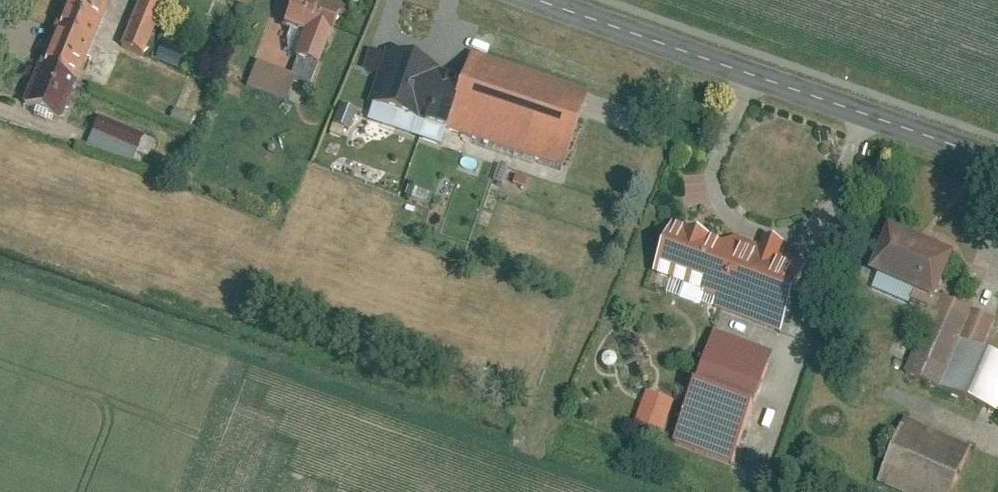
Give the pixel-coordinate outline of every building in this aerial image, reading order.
[(53,30),(92,46),(107,9),(86,0),(66,0),(53,30)] [(139,0),(138,0),(119,46),(139,55),(159,8),(139,0)] [(233,1),(250,8),(253,0),(233,0),(233,1)] [(317,0),(290,0),(281,23),(302,31),(290,61),(315,71),(340,9),(317,0)] [(53,30),(37,67),(76,83),(92,46),(53,30)] [(152,56),(173,67),(182,50),(161,39),(152,56)] [(436,66),(383,49),(365,104),(563,168),(588,90),(463,50),(448,97),(428,91),(436,66)] [(295,76),(256,60),(245,86),(285,102),(295,76)] [(76,83),(37,67),(21,104),(60,121),(76,83)] [(346,131),(353,112),(341,107),(334,127),(346,131)] [(143,134),(97,115),(90,131),(136,150),(143,134)] [(720,244),(672,227),(656,273),(784,320),(805,263),(734,237),(720,244)] [(950,254),(885,228),(866,276),(931,301),(950,254)] [(997,320),(942,297),(908,375),(963,399),(997,320)] [(772,354),(712,333),(673,444),(732,465),(772,354)] [(673,401),(646,392),(634,425),(661,435),(673,401)] [(905,417),(875,483),(896,491),(952,491),(972,446),(905,417)]
